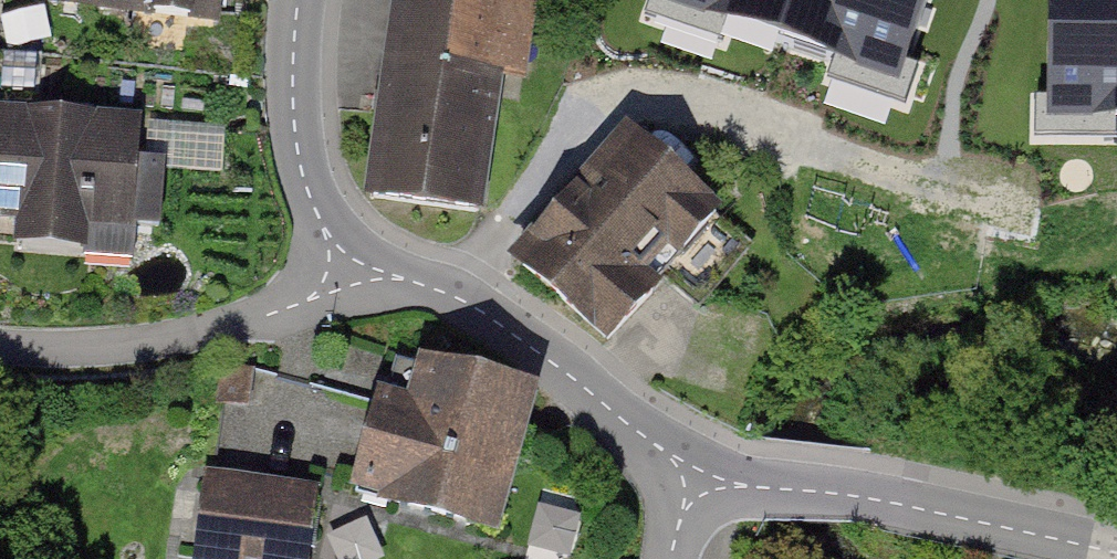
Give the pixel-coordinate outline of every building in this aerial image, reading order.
[(24,4),(233,30),(236,0),(25,0),(24,4)] [(369,200),(481,216),(513,0),(398,0),(369,200)] [(929,69),(828,68),(827,242),(928,242),(929,69)] [(0,108),(0,219),(145,229),(153,119),(0,108)] [(636,123),(517,261),(618,348),(737,209),(636,123)] [(532,391),(422,364),(411,412),(379,404),(358,489),(392,498),(390,506),(497,532),(532,391)] [(209,477),(197,558),(305,558),(316,494),(209,477)]
